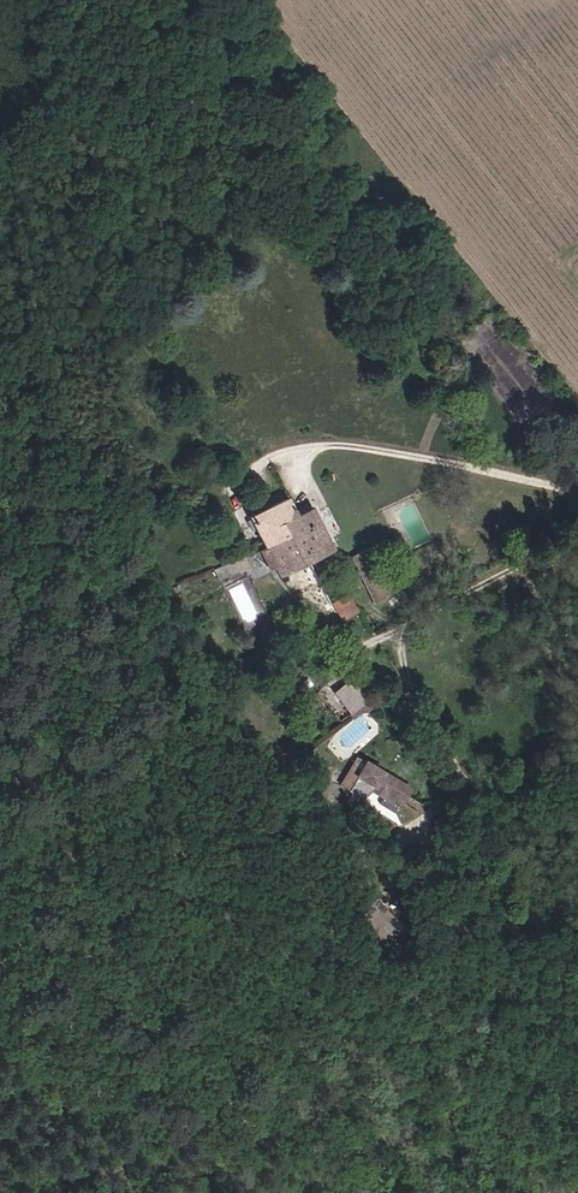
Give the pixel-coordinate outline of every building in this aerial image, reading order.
[(229,551),(232,556),(233,560),(247,556),(249,561),(271,555),(270,553),(262,536),(261,533),(267,530),(258,511),(219,531),(229,551)] [(270,553),(271,555),(280,575),(304,564),(284,523),(267,530),(261,533),(262,536),(270,553)] [(220,561),(232,556),(229,551),(218,557),(220,561)] [(247,556),(233,560),(248,590),(280,575),(271,555),(249,561),(247,556)] [(326,573),(348,620),(361,613),(344,578),(351,575),(346,564),(326,573)] [(201,576),(188,583),(192,591),(205,584),(201,576)] [(375,615),(381,609),(374,603),(368,609),(375,615)] [(316,697),(330,715),(344,704),(331,687),(316,697)] [(344,704),(330,715),(335,721),(340,717),(346,717),(351,713),(344,704)] [(364,827),(378,805),(335,777),(319,802),(322,804),(323,808),(327,810),(332,810),(334,811),(341,809),(346,801),(358,809),(351,819),(364,827)] [(359,918),(386,933),(396,913),(369,899),(359,918)] [(358,920),(345,931),(355,943),(368,931),(358,920)]
